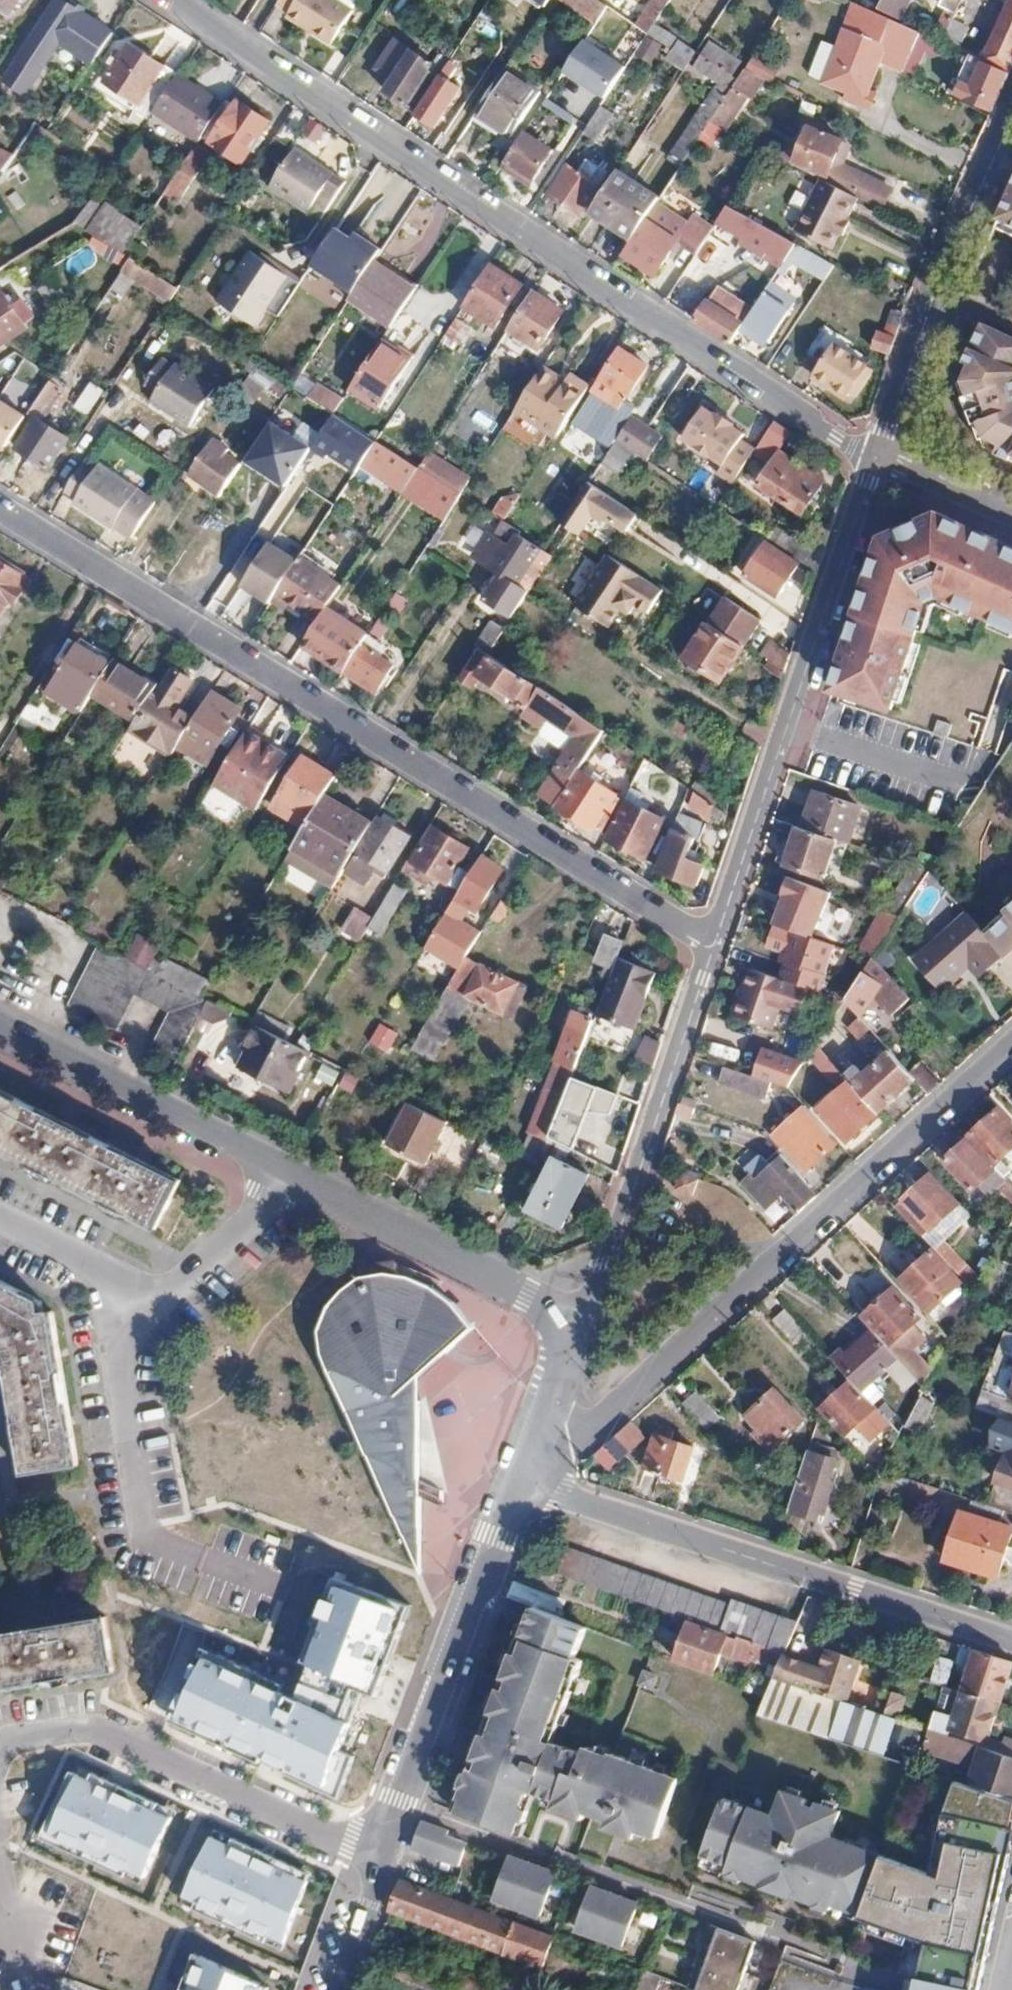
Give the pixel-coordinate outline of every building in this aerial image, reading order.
[(11,16),(22,0),(0,0),(0,9),(11,16)] [(64,0),(59,0),(21,56),(42,69),(62,39),(96,61),(114,34),(81,12),(73,6),(64,0)] [(275,4),(289,13),(286,17),(330,46),(352,12),(351,12),(359,0),(278,0),(275,4)] [(596,23),(606,5),(599,0),(563,0),(596,23)] [(635,25),(647,34),(648,33),(654,24),(670,0),(652,0),(635,25)] [(878,8),(901,21),(912,0),(882,0),(878,8)] [(963,0),(945,0),(942,6),(946,8),(938,26),(949,31),(959,9),(963,0)] [(982,59),(1009,71),(1011,64),(1011,0),(1009,0),(982,59)] [(76,2),(73,6),(81,12),(84,7),(76,2)] [(921,32),(854,3),(847,18),(884,34),(884,36),(913,49),(916,41),(920,34),(921,32)] [(959,9),(949,31),(963,37),(973,15),(959,9)] [(635,25),(624,17),(617,27),(641,43),(647,34),(635,25)] [(647,34),(650,36),(661,43),(668,48),(674,37),(654,24),(648,33),(647,34)] [(885,43),(845,28),(824,82),(848,92),(844,100),(860,106),(885,43)] [(916,41),(929,47),(938,51),(942,44),(920,34),(916,41)] [(661,43),(650,36),(638,55),(649,62),(661,43)] [(689,63),(696,52),(678,41),(672,51),(689,63)] [(916,41),(913,49),(904,70),(916,75),(929,47),(916,41)] [(154,112),(178,75),(130,44),(119,61),(113,57),(93,87),(133,113),(129,118),(125,115),(121,121),(139,133),(154,112)] [(784,57),(761,45),(747,68),(790,92),(795,81),(776,71),(784,57)] [(414,114),(448,62),(449,61),(439,54),(433,64),(412,50),(384,92),(404,105),(402,108),(413,115),(414,114)] [(595,57),(585,50),(565,79),(578,88),(592,67),(590,65),(595,57)] [(967,70),(956,93),(955,95),(990,111),(1009,71),(982,59),(975,74),(967,70)] [(457,69),(448,62),(414,114),(434,127),(459,89),(449,82),(457,69)] [(505,68),(475,115),(510,138),(540,91),(505,68)] [(723,70),(715,81),(717,82),(730,91),(737,80),(723,70)] [(178,75),(154,112),(191,137),(216,100),(178,75)] [(730,91),(717,82),(669,156),(681,164),(683,162),(709,122),(719,108),(730,91)] [(203,135),(224,105),(216,100),(191,137),(199,142),(203,135)] [(236,106),(227,100),(224,105),(203,135),(212,141),(212,143),(242,163),(270,122),(239,102),(236,106)] [(612,114),(600,106),(593,117),(584,132),(595,139),(612,114)] [(719,108),(709,122),(719,127),(728,113),(719,108)] [(82,183),(74,177),(44,154),(57,136),(38,121),(15,155),(4,171),(22,182),(11,197),(36,215),(40,209),(59,221),(65,212),(79,222),(94,201),(98,195),(90,189),(94,181),(87,177),(82,183)] [(782,156),(796,162),(829,176),(843,142),(809,128),(803,144),(789,138),(782,156)] [(523,132),(502,164),(532,183),(552,152),(523,132)] [(851,146),(843,142),(829,176),(827,181),(856,194),(863,178),(842,168),(851,146)] [(211,154),(197,144),(165,192),(176,199),(179,201),(211,154)] [(0,147),(0,168),(4,171),(15,155),(0,147)] [(321,221),(347,182),(296,149),(271,187),(321,221)] [(681,164),(669,156),(658,174),(670,182),(681,164)] [(606,172),(588,160),(579,173),(569,166),(550,195),(579,214),(606,172)] [(79,171),(74,177),(82,183),(87,177),(79,171)] [(619,171),(591,212),(632,240),(646,219),(660,198),(619,171)] [(863,178),(856,194),(883,206),(890,190),(863,178)] [(859,197),(822,179),(795,228),(833,247),(840,233),(843,235),(850,221),(847,220),(859,197)] [(176,199),(165,192),(142,227),(125,253),(132,258),(141,264),(150,251),(145,247),(176,199)] [(1003,220),(1011,224),(1011,200),(1003,220)] [(105,208),(94,201),(79,222),(99,236),(125,253),(142,227),(107,204),(105,208)] [(677,238),(646,219),(632,240),(623,254),(654,275),(667,256),(687,268),(717,223),(721,216),(701,204),(677,238)] [(721,216),(717,223),(746,239),(744,243),(764,255),(764,256),(781,267),(787,258),(796,244),(728,206),(721,216)] [(132,258),(125,253),(99,236),(92,243),(119,260),(105,281),(114,287),(132,258)] [(823,259),(796,244),(787,258),(813,273),(823,259)] [(274,323),(300,284),(250,251),(217,302),(256,328),(264,316),(274,323)] [(114,287),(113,288),(126,296),(137,280),(169,302),(178,288),(141,264),(132,258),(114,287)] [(350,300),(391,328),(418,288),(376,261),(352,297),(350,300)] [(492,264),(465,307),(497,328),(525,285),(492,264)] [(350,300),(352,297),(319,276),(302,303),(334,324),(350,300)] [(57,280),(41,290),(57,316),(73,306),(57,280)] [(761,298),(744,323),(743,324),(769,341),(794,302),(768,286),(761,298)] [(748,290),(732,315),(744,323),(761,298),(748,290)] [(564,312),(534,292),(509,330),(539,349),(564,312)] [(713,292),(695,320),(730,344),(743,324),(744,323),(732,315),(718,307),(724,298),(713,292)] [(5,293),(0,297),(0,348),(29,329),(26,324),(35,318),(24,302),(15,308),(5,293)] [(898,327),(903,311),(891,307),(886,323),(898,327)] [(595,329),(577,317),(544,367),(563,379),(580,352),(594,361),(602,348),(589,339),(595,329)] [(472,328),(458,318),(446,335),(461,345),(472,328)] [(886,323),(883,333),(895,337),(898,328),(898,327),(886,323)] [(1011,369),(1011,339),(982,325),(971,350),(1011,369)] [(824,326),(806,353),(822,364),(835,345),(841,336),(824,326)] [(871,349),(889,354),(892,345),(895,337),(883,333),(877,331),(871,349)] [(383,341),(352,389),(383,409),(414,361),(383,341)] [(835,345),(822,364),(815,375),(846,396),(852,388),(859,392),(874,371),(835,345)] [(648,367),(619,348),(592,389),(618,406),(624,397),(626,399),(648,367)] [(997,454),(1011,460),(1011,369),(971,350),(964,366),(972,370),(965,385),(970,397),(964,400),(975,427),(982,426),(987,439),(1000,446),(997,454)] [(251,360),(289,384),(293,387),(297,381),(255,354),(251,360)] [(175,365),(164,358),(146,386),(157,393),(151,401),(190,427),(215,389),(176,363),(175,365)] [(252,374),(251,377),(266,386),(265,389),(280,399),(289,384),(251,360),(245,369),(252,374)] [(559,437),(587,393),(567,380),(562,387),(554,382),(556,379),(542,370),(517,410),(559,437)] [(570,375),(567,380),(587,393),(591,387),(570,375)] [(30,413),(21,428),(28,432),(17,448),(50,470),(70,439),(44,422),(69,385),(55,376),(30,413)] [(255,404),(265,389),(266,386),(251,377),(239,393),(255,404)] [(73,407),(88,416),(104,389),(89,380),(73,407)] [(320,404),(336,414),(344,401),(317,383),(307,396),(320,404)] [(293,387),(287,398),(313,415),(320,404),(307,396),(293,387)] [(30,413),(0,395),(0,439),(10,445),(21,428),(30,413)] [(316,417),(313,415),(287,398),(276,413),(305,432),(316,417)] [(630,419),(633,415),(637,409),(632,406),(625,416),(630,419)] [(263,427),(269,417),(259,411),(253,421),(263,427)] [(630,419),(625,416),(619,412),(592,451),(605,459),(618,439),(630,419)] [(687,444),(720,465),(741,434),(735,431),(736,428),(720,417),(718,420),(707,413),(687,444)] [(648,458),(664,435),(650,426),(633,415),(630,419),(618,439),(648,458)] [(733,487),(756,451),(743,443),(746,438),(741,434),(720,465),(725,469),(719,478),(725,482),(733,487)] [(212,438),(191,469),(206,479),(202,485),(220,496),(242,464),(224,452),(227,447),(212,438)] [(402,493),(419,468),(377,440),(367,457),(364,462),(361,466),(402,493)] [(320,452),(356,475),(361,466),(364,462),(367,457),(342,441),(337,448),(327,441),(320,452)] [(636,453),(618,442),(603,466),(620,477),(636,453)] [(825,481),(781,452),(758,486),(803,515),(825,481)] [(419,468),(461,495),(471,480),(429,453),(419,468)] [(251,470),(242,464),(220,496),(258,523),(280,492),(278,490),(289,475),(261,455),(251,470)] [(83,465),(67,490),(78,497),(75,501),(115,527),(117,524),(135,535),(157,502),(100,464),(95,472),(83,465)] [(451,509),(461,495),(419,468),(402,493),(423,506),(430,496),(451,509)] [(187,475),(202,485),(206,479),(191,469),(187,475)] [(608,495),(590,482),(563,524),(581,536),(598,512),(608,495)] [(725,500),(733,487),(725,482),(716,495),(725,500)] [(540,506),(522,494),(504,522),(522,534),(540,506)] [(621,503),(608,495),(598,512),(607,518),(609,514),(613,516),(621,503)] [(430,496),(423,506),(445,519),(451,509),(430,496)] [(621,503),(613,516),(639,534),(647,520),(621,503)] [(996,575),(1009,547),(934,514),(883,544),(850,640),(854,642),(845,670),(841,669),(832,696),(891,715),(928,605),(939,600),(947,603),(949,599),(982,613),(980,617),(1011,630),(1011,582),(996,575)] [(482,598),(513,618),(527,596),(554,555),(522,534),(504,522),(501,521),(492,534),(489,531),(473,555),(499,572),(482,598)] [(778,528),(770,540),(818,573),(833,527),(816,521),(807,547),(778,528)] [(800,565),(766,541),(744,575),(777,598),(800,565)] [(1009,547),(996,575),(1011,582),(1011,549),(1009,547)] [(304,555),(301,559),(328,576),(330,571),(304,555)] [(650,614),(665,591),(611,555),(577,606),(611,628),(623,609),(632,615),(637,606),(650,614)] [(328,576),(301,559),(277,596),(289,603),(302,611),(305,606),(321,617),(327,609),(342,585),(328,576)] [(0,560),(0,617),(9,602),(13,605),(29,581),(23,577),(24,575),(0,560)] [(287,576),(274,568),(250,604),(262,612),(287,576)] [(284,610),(289,603),(277,596),(276,598),(273,603),(284,610)] [(723,606),(713,622),(747,645),(763,621),(728,598),(723,606)] [(318,623),(321,617),(305,606),(302,611),(318,623)] [(369,636),(345,672),(377,693),(395,664),(378,653),(384,645),(375,639),(394,611),(388,608),(369,636)] [(318,623),(304,645),(314,651),(337,614),(327,609),(321,617),(318,623)] [(337,614),(314,651),(345,672),(369,636),(337,614)] [(489,654),(506,628),(493,620),(476,646),(481,649),(489,654)] [(744,650),(746,647),(710,623),(686,659),(722,683),(734,664),(738,666),(740,666),(742,665),(744,663),(746,660),(746,657),(746,654),(745,652),(744,650)] [(70,638),(56,662),(63,666),(47,692),(82,713),(92,697),(112,664),(70,638)] [(776,646),(768,661),(787,671),(792,653),(776,646)] [(481,649),(461,679),(474,687),(481,676),(519,700),(517,703),(527,710),(540,689),(489,654),(481,649)] [(112,664),(92,697),(135,723),(153,694),(157,686),(114,661),(112,664)] [(135,723),(130,731),(168,753),(172,756),(178,747),(195,719),(174,706),(192,678),(175,668),(158,697),(153,694),(135,723)] [(605,732),(540,689),(527,710),(524,716),(543,728),(541,732),(542,736),(569,754),(558,771),(554,768),(547,780),(540,791),(538,795),(555,806),(579,768),(581,769),(596,745),(605,732)] [(223,744),(232,729),(243,710),(212,691),(195,719),(178,747),(209,766),(223,744)] [(36,709),(29,705),(17,726),(24,730),(36,709)] [(951,735),(955,722),(942,717),(937,731),(951,735)] [(693,732),(677,721),(672,729),(688,740),(693,732)] [(240,733),(232,729),(223,744),(231,749),(240,733)] [(21,735),(14,731),(6,744),(13,748),(21,735)] [(646,760),(605,732),(596,745),(613,756),(617,749),(634,760),(625,777),(635,783),(646,760)] [(254,807),(286,756),(247,733),(216,784),(254,807)] [(172,756),(168,753),(150,783),(154,786),(172,756)] [(290,758),(286,756),(254,807),(259,810),(290,758)] [(305,827),(325,794),(336,776),(303,757),(272,807),(305,827)] [(619,794),(581,769),(557,807),(596,832),(597,830),(608,836),(626,800),(618,796),(619,794)] [(540,791),(547,780),(541,776),(533,788),(540,791)] [(697,779),(690,789),(716,806),(723,796),(697,779)] [(627,799),(649,811),(653,804),(643,798),(645,795),(632,788),(627,799)] [(690,789),(686,799),(693,803),(691,807),(709,819),(711,818),(733,830),(737,820),(716,806),(690,789)] [(815,792),(802,829),(838,841),(849,845),(861,808),(815,792)] [(372,823),(325,794),(305,827),(296,842),(343,871),(372,823)] [(606,838),(659,866),(674,829),(664,825),(666,820),(649,811),(627,799),(626,800),(608,836),(606,838)] [(680,813),(674,829),(659,866),(656,872),(696,887),(706,866),(688,859),(697,837),(701,839),(707,824),(680,813)] [(366,886),(374,872),(378,866),(389,873),(411,837),(382,819),(348,874),(366,886)] [(461,892),(481,859),(468,851),(469,848),(435,828),(413,863),(428,872),(461,892)] [(802,829),(799,828),(787,866),(825,879),(838,841),(802,829)] [(339,878),(343,871),(296,842),(291,850),(339,878)] [(453,905),(447,914),(456,919),(465,904),(479,912),(506,870),(482,857),(481,859),(461,892),(453,905)] [(428,872),(413,863),(409,860),(404,868),(424,880),(428,872)] [(386,879),(389,873),(378,866),(374,872),(386,879)] [(912,866),(885,909),(900,915),(913,896),(928,872),(912,866)] [(3,892),(9,879),(0,875),(0,891),(3,892)] [(784,893),(790,877),(786,875),(773,909),(781,912),(787,894),(784,893)] [(831,892),(790,877),(784,893),(787,894),(781,912),(780,915),(817,929),(831,892)] [(407,889),(396,882),(374,917),(368,927),(380,933),(407,889)] [(447,914),(453,905),(446,901),(440,911),(447,915),(447,914)] [(513,906),(503,901),(483,933),(487,935),(494,923),(501,927),(513,906)] [(1002,915),(1011,926),(1011,905),(1002,915)] [(368,927),(374,917),(356,906),(342,930),(360,941),(368,927)] [(861,951),(873,958),(900,915),(885,909),(883,908),(861,951)] [(984,932),(967,913),(915,961),(942,990),(969,965),(975,960),(986,973),(1005,955),(984,932)] [(1002,915),(984,932),(1005,955),(1011,963),(1011,926),(1002,915)] [(824,976),(834,945),(794,931),(783,962),(786,963),(781,980),(790,983),(811,989),(822,993),(827,977),(824,976)] [(603,976),(610,979),(619,958),(624,944),(607,937),(596,963),(606,967),(603,976)] [(159,975),(113,953),(98,945),(68,1006),(115,1030),(133,994),(169,1012),(151,1047),(176,1060),(207,1000),(202,997),(159,975)] [(457,975),(471,953),(461,947),(448,969),(457,975)] [(175,949),(159,975),(202,997),(211,981),(175,963),(181,952),(175,949)] [(619,958),(610,979),(597,1016),(634,1030),(656,972),(619,958)] [(892,1017),(910,1000),(873,958),(845,1001),(860,1017),(862,1019),(874,998),(878,992),(885,998),(880,1004),(892,1017)] [(467,996),(482,966),(467,959),(457,975),(450,988),(467,996)] [(980,978),(986,973),(975,960),(969,965),(980,978)] [(467,996),(469,997),(505,1015),(520,984),(482,966),(467,996)] [(803,1015),(811,989),(790,983),(781,980),(752,970),(736,1017),(774,1030),(781,1009),(803,1015)] [(547,986),(558,992),(563,980),(553,975),(547,986)] [(520,984),(505,1015),(514,1019),(528,988),(520,984)] [(437,1061),(469,997),(467,996),(450,988),(412,1049),(437,1061)] [(874,998),(880,1004),(885,998),(878,992),(874,998)] [(538,1166),(595,1019),(583,1014),(586,1007),(571,1002),(562,1029),(567,1032),(521,1157),(536,1164),(538,1166)] [(290,1028),(258,1012),(252,1022),(256,1024),(285,1039),(290,1028)] [(871,1030),(862,1019),(860,1017),(848,1029),(859,1041),(871,1030)] [(381,1022),(369,1042),(387,1053),(400,1033),(381,1022)] [(285,1039),(256,1024),(244,1048),(250,1051),(240,1069),(291,1094),(312,1052),(285,1039)] [(640,1059),(655,1064),(662,1041),(647,1036),(640,1059)] [(846,1143),(878,1114),(844,1077),(816,1044),(808,1058),(837,1092),(817,1110),(846,1143)] [(764,1050),(755,1076),(772,1082),(788,1087),(803,1064),(764,1050)] [(878,1114),(916,1080),(890,1051),(866,1073),(859,1065),(844,1077),(878,1114)] [(322,1063),(316,1077),(334,1085),(340,1071),(322,1063)] [(755,1076),(724,1066),(719,1081),(767,1097),(772,1082),(755,1076)] [(339,1087),(354,1092),(360,1075),(345,1070),(339,1087)] [(925,1073),(916,1080),(925,1091),(934,1083),(925,1073)] [(157,1228),(180,1181),(0,1091),(0,1150),(157,1228)] [(449,1121),(411,1102),(388,1146),(426,1165),(449,1121)] [(679,1104),(676,1114),(691,1118),(694,1109),(679,1104)] [(838,1144),(805,1106),(774,1134),(807,1172),(838,1144)] [(971,1134),(998,1163),(1011,1150),(1011,1123),(999,1109),(971,1134)] [(485,1139),(475,1134),(467,1151),(477,1156),(485,1139)] [(859,1136),(844,1150),(855,1162),(870,1148),(859,1136)] [(996,1165),(992,1168),(966,1139),(945,1159),(974,1190),(979,1185),(982,1190),(989,1184),(995,1191),(999,1188),(1011,1202),(1011,1183),(996,1165)] [(778,1189),(784,1196),(799,1213),(816,1197),(802,1180),(803,1179),(782,1155),(770,1165),(755,1179),(770,1196),(778,1189)] [(555,1157),(548,1171),(527,1211),(563,1229),(590,1175),(555,1157)] [(751,1175),(755,1179),(770,1165),(761,1157),(747,1170),(751,1175)] [(515,1205),(527,1211),(548,1171),(538,1166),(536,1164),(515,1205)] [(692,1198),(699,1180),(683,1174),(677,1192),(692,1198)] [(746,1188),(755,1179),(751,1175),(742,1184),(746,1188)] [(931,1175),(895,1206),(923,1236),(957,1205),(931,1175)] [(755,1179),(746,1188),(760,1204),(770,1196),(755,1179)] [(766,1211),(784,1196),(778,1189),(770,1196),(760,1204),(766,1211)] [(944,1242),(935,1249),(956,1272),(965,1265),(944,1242)] [(961,1282),(933,1251),(902,1279),(930,1310),(961,1282)] [(417,1394),(419,1377),(474,1324),(442,1294),(404,1276),(400,1273),(394,1270),(395,1253),(375,1254),(354,1255),(360,1270),(354,1272),(349,1274),(344,1278),(337,1283),(332,1289),(326,1297),(323,1305),(320,1313),(319,1322),(320,1329),(322,1337),(360,1424),(420,1562),(418,1495),(440,1503),(447,1487),(419,1468),(419,1461),(417,1394)] [(25,1472),(78,1463),(53,1311),(43,1312),(41,1301),(0,1280),(0,1340),(4,1342),(25,1472)] [(891,1345),(910,1329),(921,1319),(894,1289),(864,1315),(891,1345)] [(806,1330),(786,1309),(773,1321),(792,1343),(806,1330)] [(831,1358),(863,1393),(899,1359),(889,1348),(872,1329),(846,1353),(842,1349),(831,1358)] [(919,1340),(910,1329),(891,1345),(889,1348),(899,1359),(907,1351),(914,1345),(919,1340)] [(948,1338),(942,1331),(927,1359),(934,1367),(948,1338)] [(927,1359),(914,1345),(907,1351),(915,1359),(929,1375),(934,1367),(927,1359)] [(929,1375),(915,1359),(906,1366),(923,1386),(929,1375)] [(890,1422),(875,1407),(874,1408),(849,1382),(820,1407),(845,1434),(869,1412),(883,1428),(890,1422)] [(775,1389),(745,1415),(758,1429),(754,1433),(764,1444),(769,1440),(775,1447),(804,1421),(775,1389)] [(938,1394),(926,1390),(906,1427),(918,1433),(938,1394)] [(696,1393),(683,1405),(706,1431),(719,1419),(696,1393)] [(992,1414),(1011,1421),(1011,1397),(1011,1400),(1000,1396),(992,1414)] [(644,1435),(631,1421),(603,1446),(616,1460),(644,1435)] [(694,1448),(656,1435),(645,1468),(682,1480),(694,1448)] [(987,1505),(1011,1513),(1011,1437),(987,1505)] [(840,1449),(811,1440),(808,1451),(836,1460),(840,1449)] [(836,1460),(808,1451),(788,1511),(816,1521),(818,1513),(829,1480),(836,1460)] [(836,1482),(829,1480),(818,1513),(825,1516),(836,1482)] [(944,1560),(998,1577),(1011,1534),(1011,1529),(960,1512),(944,1560)] [(568,1548),(559,1574),(738,1637),(784,1653),(796,1622),(732,1599),(730,1605),(568,1548)] [(413,1606),(334,1575),(291,1689),(208,1643),(172,1720),(340,1798),(356,1756),(342,1751),(352,1720),(343,1718),(355,1689),(376,1698),(413,1606)] [(586,1628),(533,1608),(522,1640),(519,1639),(500,1691),(501,1692),(493,1713),(492,1713),(482,1737),(484,1737),(476,1759),(474,1759),(457,1804),(455,1811),(519,1835),(535,1793),(528,1790),(535,1772),(542,1774),(552,1778),(564,1783),(561,1790),(590,1801),(593,1794),(615,1802),(613,1809),(641,1820),(643,1812),(664,1820),(686,1760),(618,1735),(617,1738),(593,1729),(590,1736),(559,1724),(552,1722),(558,1706),(565,1708),(582,1661),(574,1658),(586,1628)] [(0,1636),(0,1688),(54,1680),(114,1670),(106,1619),(0,1636)] [(688,1623),(674,1658),(711,1673),(725,1638),(688,1623)] [(784,1653),(738,1637),(731,1656),(755,1665),(757,1659),(769,1663),(765,1675),(773,1678),(783,1655),(784,1653)] [(969,1668),(975,1651),(960,1646),(955,1664),(969,1668)] [(818,1667),(783,1655),(773,1678),(845,1701),(859,1659),(825,1648),(818,1667)] [(975,1651),(969,1668),(962,1692),(999,1704),(1011,1663),(975,1651)] [(930,1682),(944,1686),(951,1663),(938,1659),(930,1682)] [(759,1715),(830,1739),(838,1716),(846,1718),(850,1703),(773,1678),(759,1715)] [(962,1692),(944,1686),(936,1711),(952,1717),(954,1719),(950,1731),(986,1743),(999,1704),(962,1692)] [(906,1701),(895,1698),(889,1715),(900,1719),(906,1701)] [(559,1724),(565,1708),(558,1706),(552,1722),(559,1724)] [(930,1729),(926,1736),(919,1734),(916,1743),(924,1747),(922,1750),(974,1767),(1011,1780),(1011,1756),(999,1752),(930,1729)] [(999,1752),(1011,1756),(1011,1739),(1004,1736),(999,1752)] [(177,1811),(73,1765),(42,1833),(146,1880),(177,1811)] [(974,1767),(968,1785),(1011,1799),(1011,1780),(974,1767)] [(542,1774),(535,1772),(528,1790),(535,1793),(542,1774)] [(564,1783),(552,1778),(550,1786),(561,1790),(564,1783)] [(1011,1821),(1011,1799),(968,1785),(956,1781),(945,1816),(933,1870),(883,1854),(834,1838),(842,1812),(821,1805),(819,1811),(810,1807),(812,1801),(791,1794),(782,1820),(733,1803),(709,1860),(735,1869),(748,1873),(746,1879),(771,1887),(771,1886),(796,1894),(795,1895),(835,1909),(837,1903),(863,1912),(861,1917),(918,1937),(908,1983),(906,1989),(974,1989),(975,1989),(979,1989),(980,1989),(993,1931),(995,1920),(990,1919),(994,1900),(999,1901),(1011,1844),(1011,1827),(1011,1826),(1011,1821)] [(317,1877),(213,1831),(182,1899),(286,1946),(317,1877)] [(512,1855),(496,1898),(541,1915),(557,1872),(512,1855)] [(748,1873),(735,1869),(733,1874),(746,1879),(748,1873)] [(399,1882),(389,1911),(541,1967),(551,1939),(399,1882)] [(639,1904),(594,1887),(578,1929),(623,1946),(639,1904)] [(994,1900),(990,1919),(995,1920),(999,1901),(994,1900)] [(688,1986),(699,1989),(739,1989),(757,1941),(711,1924),(688,1986)] [(192,1950),(179,1989),(269,1989),(270,1988),(192,1950)] [(456,1969),(450,1984),(467,1989),(481,1989),(485,1980),(456,1969)] [(637,1989),(656,1989),(662,1976),(645,1970),(637,1989)] [(86,1985),(64,1979),(61,1989),(84,1989),(86,1985)]
